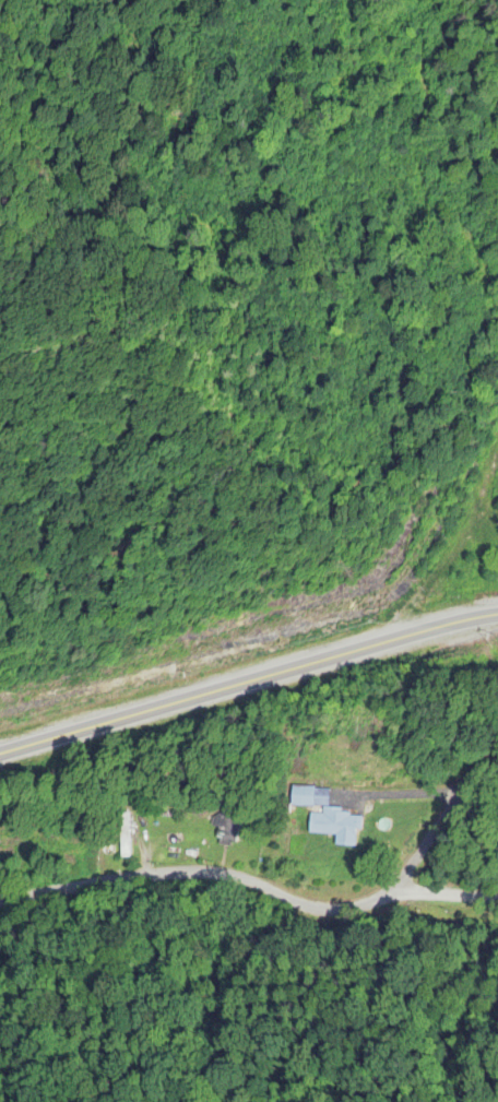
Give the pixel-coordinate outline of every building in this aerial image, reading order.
[(328,790),(290,787),(289,806),(319,809),(319,814),(309,813),(307,834),(334,836),(333,846),(355,848),(358,814),(326,812),(328,790)] [(128,858),(128,815),(120,815),(120,858),(128,858)] [(236,848),(241,822),(217,817),(211,843),(236,848)]
